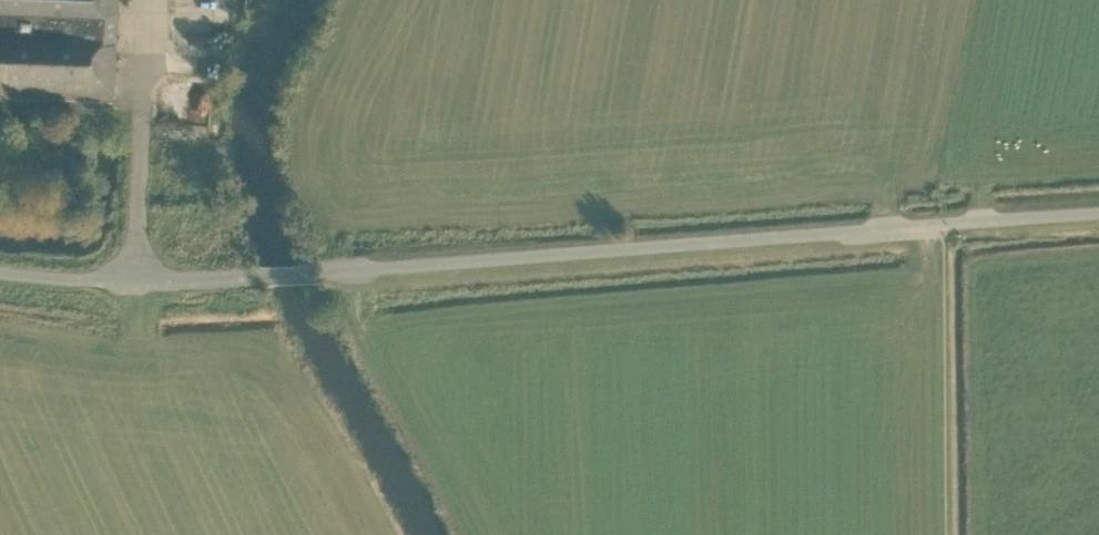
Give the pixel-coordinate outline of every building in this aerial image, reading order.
[(115,98),(118,0),(0,0),(0,95),(115,98)]
